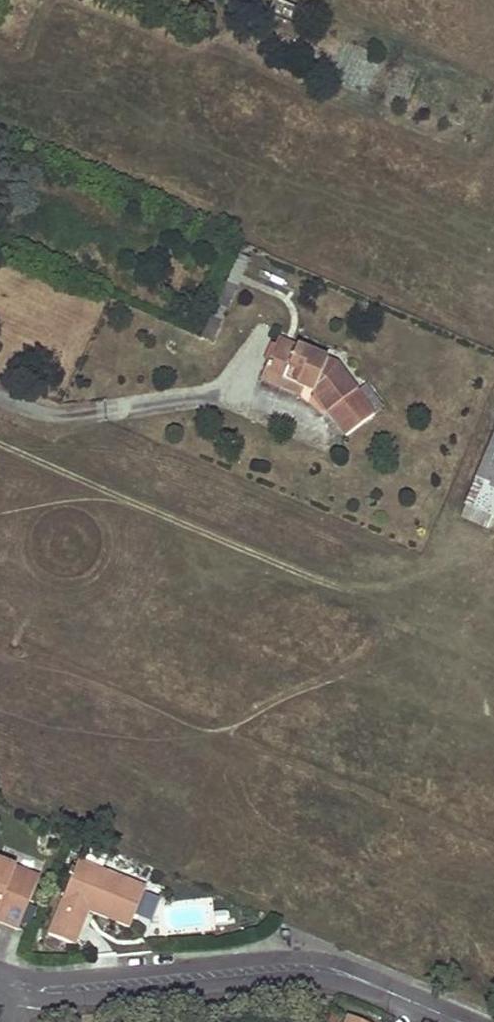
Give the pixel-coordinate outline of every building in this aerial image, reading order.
[(211,339),(250,258),(243,254),(204,336),(211,339)] [(296,348),(278,339),(275,345),(293,353),(296,348)] [(313,393),(345,436),(373,415),(372,414),(357,393),(336,365),(296,348),(293,353),(275,345),(263,371),(303,388),(313,393)] [(263,371),(260,378),(300,395),(303,388),(263,371)] [(381,408),(365,387),(357,393),(372,414),(381,408)] [(484,459),(493,463),(493,435),(484,459)] [(493,512),(493,463),(484,459),(465,505),(466,506),(490,516),(492,516),(493,512)] [(462,516),(486,526),(490,516),(466,506),(462,516)] [(0,861),(0,924),(17,930),(39,877),(0,861)] [(145,888),(77,861),(73,871),(71,870),(69,876),(71,877),(48,935),(74,946),(88,912),(129,928),(145,888)] [(137,917),(150,922),(159,898),(146,893),(137,917)]
